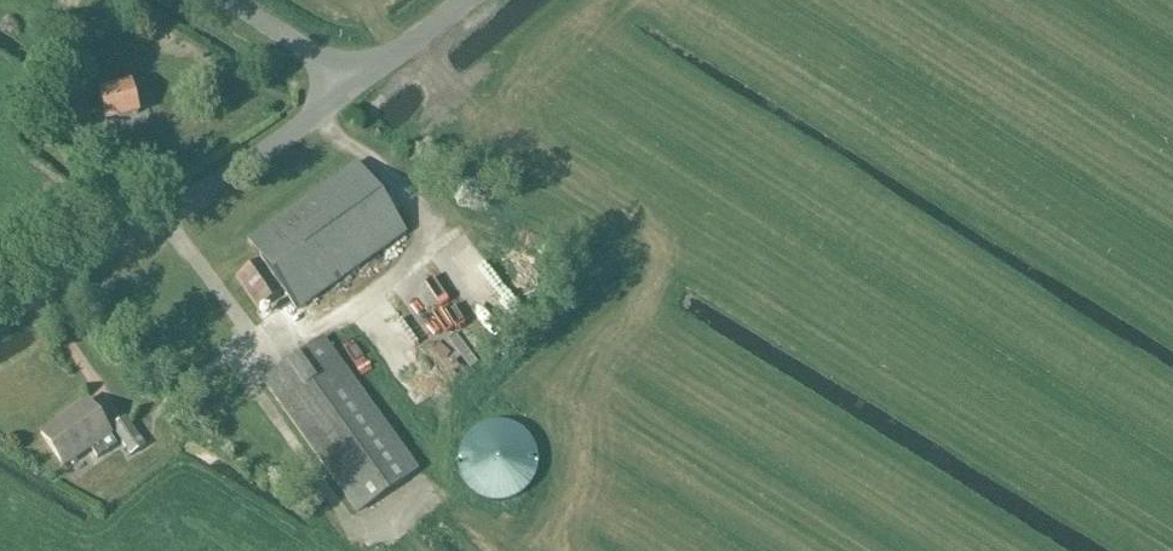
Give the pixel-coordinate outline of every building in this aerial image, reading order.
[(125,73),(92,82),(94,89),(127,81),(125,73)] [(137,114),(129,86),(96,95),(96,96),(81,100),(78,87),(64,91),(72,121),(102,112),(105,123),(137,114)] [(356,164),(246,241),(260,260),(235,278),(257,309),(282,291),(295,310),(404,233),(356,164)] [(429,254),(465,297),(491,276),(456,233),(429,254)] [(478,291),(463,300),(474,318),(489,310),(478,291)] [(358,513),(417,470),(324,339),(264,382),(358,513)] [(86,402),(40,434),(63,468),(89,450),(96,460),(116,446),(86,402)] [(132,456),(145,447),(124,418),(111,427),(132,456)] [(458,451),(457,462),(458,474),(463,484),(471,493),(480,499),(491,502),(503,502),(514,499),(523,493),(531,484),(535,474),(537,462),(535,451),(531,441),(523,432),(514,426),(503,422),(491,423),(480,426),(471,432),(463,441),(458,451)]
